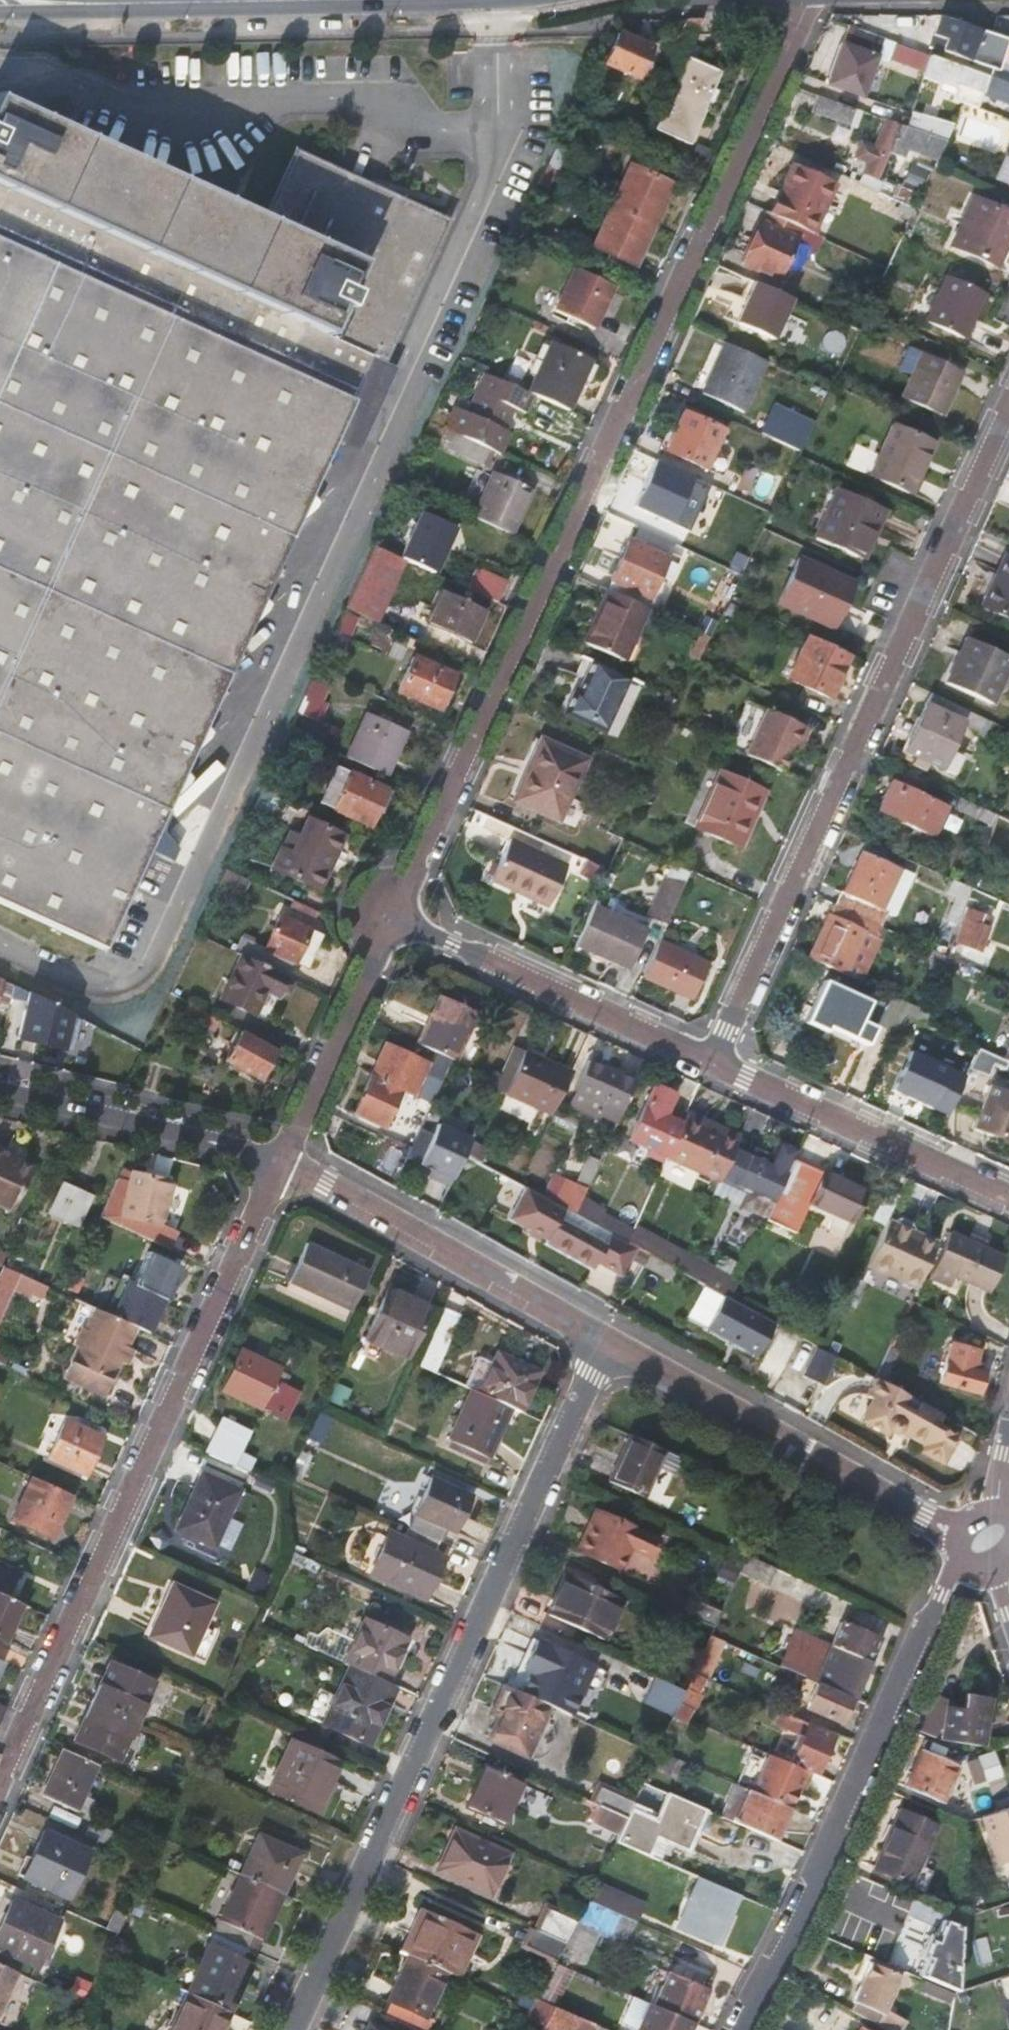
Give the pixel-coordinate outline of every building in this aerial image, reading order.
[(999,37),(938,15),(932,32),(945,37),(941,49),(988,66),(999,37)] [(701,17),(686,17),(676,43),(668,39),(654,73),(672,81),(683,57),(701,17)] [(913,49),(847,26),(828,82),(861,93),(872,59),(906,71),(913,49)] [(945,37),(932,32),(927,44),(941,49),(945,37)] [(633,76),(647,46),(615,33),(602,62),(633,76)] [(913,49),(906,71),(919,76),(927,54),(913,49)] [(927,54),(919,76),(935,81),(938,76),(1008,101),(1008,84),(927,54)] [(683,57),(672,81),(652,128),(688,144),(703,110),(700,109),(716,72),(683,57)] [(855,109),(817,95),(812,110),(849,124),(855,109)] [(130,882),(367,358),(379,364),(443,222),(294,154),(262,223),(0,99),(0,905),(99,950),(130,882)] [(944,140),(952,122),(911,111),(905,127),(944,140)] [(867,162),(858,183),(871,189),(898,124),(884,119),(873,148),(861,143),(855,157),(867,162)] [(1000,130),(969,119),(963,138),(993,149),(1000,130)] [(927,155),(936,158),(944,140),(905,127),(901,138),(929,149),(927,155)] [(773,216),(797,227),(809,233),(831,183),(788,165),(779,184),(786,187),(773,216)] [(610,206),(651,225),(670,185),(628,166),(610,206)] [(779,184),(766,213),(773,216),(786,187),(779,184)] [(870,207),(905,223),(913,208),(876,191),(870,207)] [(1008,232),(1008,209),(973,193),(952,241),(995,261),(1008,232)] [(633,267),(651,225),(610,206),(591,247),(633,267)] [(766,213),(765,213),(742,264),(777,280),(796,239),(793,237),(797,227),(773,216),(766,213)] [(593,328),(612,287),(571,269),(552,311),(593,328)] [(962,334),(984,290),(946,273),(925,316),(962,334)] [(790,299),(752,282),(733,323),(771,341),(790,299)] [(527,394),(566,411),(574,394),(588,361),(547,343),(524,392),(527,394)] [(764,361),(724,343),(702,392),(741,410),(764,361)] [(937,414),(960,367),(921,350),(900,396),(937,414)] [(367,358),(130,882),(141,886),(379,364),(367,358)] [(588,361),(574,394),(580,396),(594,364),(588,361)] [(490,451),(496,454),(506,432),(497,428),(507,406),(520,411),(527,394),(524,392),(480,373),(462,412),(452,408),(448,416),(432,409),(426,422),(454,435),(490,451)] [(704,468),(721,430),(681,411),(663,449),(704,468)] [(784,411),(771,439),(798,452),(812,422),(784,411)] [(908,490),(930,439),(891,423),(868,473),(908,490)] [(484,465),(490,451),(454,435),(447,449),(484,465)] [(700,482),(659,463),(653,476),(646,474),(632,505),(680,527),(700,482)] [(471,517),(511,536),(531,490),(492,472),(471,517)] [(856,521),(867,526),(877,503),(838,485),(814,535),(843,548),(856,521)] [(403,543),(437,559),(452,526),(411,507),(405,518),(413,522),(403,543)] [(854,553),(867,526),(856,521),(843,548),(854,553)] [(604,570),(596,586),(604,590),(640,606),(662,558),(627,541),(612,573),(604,570)] [(358,615),(372,622),(401,558),(372,544),(343,608),(358,615)] [(830,625),(851,580),(799,555),(778,601),(830,625)] [(985,606),(1008,617),(1008,557),(985,606)] [(473,592),(495,603),(501,590),(479,579),(473,592)] [(622,660),(645,609),(640,606),(604,590),(597,605),(600,607),(583,643),(622,660)] [(468,643),(482,610),(454,598),(450,605),(443,601),(431,626),(468,643)] [(349,634),(358,615),(343,608),(334,627),(349,634)] [(828,698),(847,656),(806,638),(787,679),(828,698)] [(1008,669),(1008,657),(970,639),(949,683),(993,704),(1008,669)] [(436,711),(452,676),(411,657),(396,692),(436,711)] [(631,680),(591,661),(576,693),(571,691),(561,715),(607,735),(631,680)] [(322,684),(326,675),(315,669),(296,709),(317,719),(325,702),(320,700),(326,686),(322,684)] [(991,721),(932,693),(905,750),(956,773),(963,756),(950,749),(962,722),(986,733),(991,721)] [(744,755),(781,771),(801,726),(764,709),(744,755)] [(342,756),(381,774),(402,730),(363,712),(342,756)] [(556,821),(583,762),(539,743),(529,765),(532,767),(516,803),(556,821)] [(367,827),(383,790),(336,769),(319,805),(367,827)] [(931,784),(899,770),(879,815),(931,838),(945,806),(926,796),(931,784)] [(741,837),(763,789),(721,771),(699,817),(741,837)] [(994,823),(997,814),(959,797),(956,805),(994,823)] [(316,888),(341,836),(307,820),(291,853),(281,849),(273,868),(316,888)] [(593,833),(580,859),(605,870),(617,844),(593,833)] [(521,889),(525,891),(537,867),(561,880),(567,866),(508,840),(491,881),(518,894),(521,889)] [(839,892),(832,905),(880,927),(886,913),(881,910),(899,869),(862,852),(843,894),(839,892)] [(605,870),(580,859),(577,865),(606,878),(609,872),(605,870)] [(525,891),(551,903),(561,880),(537,867),(525,891)] [(668,919),(684,882),(667,874),(650,911),(668,919)] [(963,914),(972,888),(951,878),(945,892),(959,898),(953,909),(963,914)] [(525,891),(523,895),(549,907),(551,903),(525,891)] [(315,916),(317,911),(292,900),(290,905),(315,916)] [(832,905),(808,959),(842,974),(862,931),(875,937),(880,927),(832,905)] [(593,907),(575,946),(627,969),(644,930),(593,907)] [(948,957),(963,914),(953,909),(934,951),(948,957)] [(239,955),(284,977),(291,963),(303,968),(318,934),(306,928),(278,916),(262,950),(246,942),(239,955)] [(955,943),(966,946),(974,922),(963,918),(955,943)] [(974,922),(966,946),(980,952),(989,927),(974,922)] [(656,945),(641,978),(692,1001),(706,968),(656,945)] [(273,998),(284,977),(239,955),(217,1000),(248,1016),(260,991),(273,998)] [(957,961),(948,957),(943,973),(952,977),(957,961)] [(827,1028),(868,1046),(879,1019),(864,1012),(868,1003),(824,982),(804,1023),(825,1033),(827,1028)] [(68,1014),(27,993),(15,1039),(58,1051),(68,1014)] [(439,996),(417,1045),(456,1063),(478,1014),(439,996)] [(219,1020),(185,1002),(180,1011),(213,1030),(219,1020)] [(261,1079),(276,1051),(242,1033),(237,1043),(230,1040),(226,1046),(233,1050),(227,1061),(261,1079)] [(408,1101),(424,1065),(381,1046),(367,1077),(369,1078),(351,1115),(380,1129),(394,1100),(392,1099),(394,1094),(408,1101)] [(523,1051),(512,1046),(496,1082),(493,1089),(504,1094),(523,1051)] [(542,1059),(523,1051),(504,1094),(551,1115),(569,1074),(541,1061),(542,1059)] [(931,1107),(948,1071),(911,1054),(895,1089),(931,1107)] [(617,1118),(633,1083),(586,1062),(574,1089),(602,1103),(599,1110),(617,1118)] [(1000,1088),(1002,1082),(995,1081),(974,1131),(989,1137),(990,1135),(1008,1143),(1008,1092),(1000,1088)] [(647,1152),(664,1160),(665,1157),(681,1123),(663,1116),(668,1105),(672,1095),(654,1088),(630,1140),(648,1149),(647,1152)] [(681,1123),(685,1113),(668,1105),(663,1116),(681,1123)] [(735,1145),(736,1144),(702,1129),(706,1120),(686,1111),(685,1113),(681,1123),(665,1157),(718,1182),(720,1177),(735,1145)] [(736,1144),(739,1136),(706,1120),(702,1129),(736,1144)] [(468,1142),(465,1141),(462,1148),(432,1134),(416,1167),(435,1176),(432,1183),(446,1189),(468,1142)] [(793,1158),(796,1151),(778,1143),(770,1161),(735,1145),(720,1177),(746,1189),(773,1202),(793,1158)] [(0,1146),(0,1207),(10,1211),(28,1168),(2,1157),(5,1149),(0,1146)] [(865,1191),(793,1158),(773,1202),(767,1215),(766,1217),(797,1231),(809,1203),(851,1222),(865,1191)] [(98,1217),(162,1246),(169,1231),(156,1225),(167,1182),(130,1174),(128,1184),(116,1180),(98,1217)] [(556,1204),(574,1214),(585,1189),(567,1181),(556,1204)] [(48,1214),(76,1227),(90,1198),(61,1186),(48,1214)] [(626,1243),(593,1224),(574,1214),(556,1204),(524,1187),(507,1218),(529,1230),(540,1236),(546,1239),(544,1243),(592,1269),(595,1263),(620,1276),(636,1248),(626,1243)] [(773,1202),(746,1189),(740,1203),(767,1215),(773,1202)] [(872,1219),(885,1225),(887,1220),(898,1197),(884,1191),(872,1219)] [(593,1224),(626,1243),(632,1231),(598,1213),(593,1224)] [(893,1222),(887,1220),(885,1225),(867,1266),(916,1289),(935,1247),(915,1238),(917,1233),(912,1231),(910,1224),(900,1220),(893,1222)] [(540,1236),(529,1230),(527,1235),(537,1241),(540,1236)] [(636,1248),(648,1254),(650,1256),(655,1244),(632,1231),(626,1243),(636,1248)] [(971,1240),(951,1232),(942,1254),(941,1254),(930,1278),(949,1286),(954,1276),(990,1292),(1006,1256),(984,1246),(971,1240)] [(937,1242),(917,1233),(915,1238),(935,1247),(937,1242)] [(973,1235),(971,1240),(984,1246),(987,1241),(973,1235)] [(655,1244),(650,1256),(653,1257),(676,1270),(682,1258),(655,1244)] [(291,1284),(352,1312),(370,1275),(309,1247),(291,1284)] [(147,1332),(177,1267),(147,1252),(131,1285),(127,1283),(111,1316),(137,1328),(147,1332)] [(676,1270),(653,1257),(646,1268),(672,1283),(679,1271),(676,1270)] [(679,1271),(699,1282),(706,1270),(682,1258),(676,1270),(679,1271)] [(26,1260),(19,1274),(46,1287),(52,1272),(26,1260)] [(19,1274),(4,1267),(3,1267),(0,1273),(0,1317),(19,1274)] [(727,1298),(729,1299),(735,1285),(706,1270),(699,1282),(727,1298)] [(73,1272),(65,1289),(74,1293),(82,1276),(73,1272)] [(346,1325),(352,1312),(291,1284),(285,1297),(346,1325)] [(39,1294),(19,1285),(0,1327),(0,1328),(20,1338),(39,1294)] [(407,1357),(431,1306),(391,1288),(367,1339),(407,1357)] [(729,1299),(727,1298),(709,1330),(760,1357),(778,1325),(729,1299)] [(609,1301),(607,1305),(618,1311),(620,1307),(609,1301)] [(137,1328),(111,1316),(97,1310),(87,1332),(83,1331),(75,1351),(77,1352),(65,1380),(105,1398),(121,1364),(126,1366),(134,1352),(127,1349),(137,1328)] [(460,1322),(440,1313),(417,1365),(436,1374),(460,1322)] [(973,1370),(976,1351),(950,1344),(941,1384),(980,1393),(985,1373),(973,1370)] [(827,1386),(839,1358),(828,1352),(822,1349),(808,1377),(827,1386)] [(509,1407),(518,1411),(536,1371),(496,1353),(477,1393),(509,1407)] [(258,1413),(278,1373),(239,1355),(220,1395),(258,1413)] [(944,1415),(879,1380),(869,1397),(875,1400),(863,1422),(888,1435),(890,1431),(896,1432),(901,1429),(908,1433),(909,1437),(924,1445),(925,1448),(923,1452),(944,1464),(958,1437),(938,1426),(944,1415)] [(509,1407),(477,1393),(471,1390),(447,1441),(449,1443),(447,1448),(480,1464),(483,1459),(485,1459),(509,1407)] [(82,1476),(99,1438),(63,1422),(46,1459),(82,1476)] [(223,1423),(208,1455),(233,1467),(248,1435),(223,1423)] [(668,1451),(634,1435),(613,1481),(646,1497),(661,1467),(668,1451)] [(677,1474),(684,1458),(668,1451),(661,1467),(677,1474)] [(213,1549),(241,1492),(200,1474),(173,1530),(213,1549)] [(49,1541),(69,1496),(30,1479),(10,1523),(49,1541)] [(407,1530),(436,1544),(444,1530),(452,1534),(469,1497),(430,1480),(407,1530)] [(595,1532),(605,1511),(600,1509),(590,1530),(595,1532)] [(660,1538),(605,1511),(595,1532),(590,1530),(581,1550),(623,1570),(632,1550),(651,1559),(660,1538)] [(431,1555),(436,1544),(407,1530),(405,1529),(399,1541),(386,1534),(367,1574),(422,1599),(440,1560),(431,1555)] [(7,1600),(17,1579),(0,1572),(0,1596),(7,1600)] [(604,1639),(624,1597),(570,1573),(551,1614),(604,1639)] [(147,1637),(188,1656),(213,1603),(171,1585),(147,1637)] [(19,1605),(7,1600),(0,1596),(0,1642),(2,1643),(19,1605)] [(693,1597),(685,1614),(716,1628),(723,1612),(693,1597)] [(344,1665),(348,1667),(385,1684),(404,1642),(363,1623),(344,1665)] [(783,1667),(820,1683),(857,1699),(883,1640),(846,1623),(829,1659),(793,1644),(783,1667)] [(712,1636),(695,1673),(704,1677),(721,1640),(712,1636)] [(523,1693),(551,1706),(562,1711),(585,1661),(539,1642),(526,1669),(532,1672),(523,1693)] [(71,1740),(96,1752),(133,1675),(107,1664),(71,1740)] [(367,1747),(394,1688),(385,1684),(348,1667),(321,1726),(367,1747)] [(695,1673),(687,1690),(676,1713),(687,1718),(695,1701),(709,1701),(717,1682),(704,1677),(695,1673)] [(133,1675),(96,1752),(116,1761),(151,1683),(133,1675)] [(858,1708),(861,1701),(857,1699),(820,1683),(809,1708),(841,1722),(848,1703),(858,1708)] [(523,1693),(509,1686),(495,1714),(504,1718),(494,1740),(527,1756),(551,1706),(523,1693)] [(963,1714),(946,1711),(946,1709),(945,1708),(933,1699),(929,1703),(915,1734),(934,1741),(935,1742),(939,1732),(942,1731),(941,1743),(981,1748),(989,1701),(965,1698),(963,1714)] [(813,1772),(817,1774),(832,1737),(809,1727),(810,1723),(804,1720),(803,1722),(795,1719),(796,1717),(783,1711),(775,1729),(796,1737),(791,1748),(797,1751),(792,1763),(808,1770),(813,1772)] [(687,1718),(676,1713),(674,1719),(685,1723),(687,1718)] [(314,1811),(337,1761),(290,1740),(268,1790),(314,1811)] [(68,1810),(89,1766),(61,1754),(41,1798),(68,1810)] [(755,1792),(792,1808),(801,1787),(808,1770),(792,1763),(771,1754),(755,1792)] [(904,1789),(940,1805),(957,1771),(920,1754),(904,1789)] [(968,1765),(973,1781),(966,1783),(978,1822),(983,1820),(999,1815),(989,1782),(1001,1778),(994,1757),(968,1765)] [(94,1768),(89,1766),(68,1810),(74,1812),(94,1768)] [(504,1822),(523,1782),(490,1768),(472,1807),(504,1822)] [(808,1770),(801,1787),(805,1789),(813,1772),(808,1770)] [(601,1787),(594,1803),(628,1819),(631,1812),(636,1802),(601,1787)] [(736,1821),(779,1839),(792,1808),(755,1792),(750,1790),(736,1821)] [(628,1819),(618,1842),(650,1856),(659,1837),(690,1852),(709,1809),(672,1793),(658,1824),(631,1812),(628,1819)] [(1000,1870),(1008,1867),(1008,1811),(999,1815),(983,1820),(1000,1870)] [(873,1870),(909,1887),(934,1829),(899,1814),(873,1870)] [(60,1827),(49,1822),(44,1832),(99,1857),(104,1847),(84,1838),(60,1827)] [(104,1847),(105,1848),(111,1835),(90,1825),(84,1838),(104,1847)] [(99,1857),(44,1832),(31,1858),(30,1860),(33,1862),(26,1880),(77,1904),(99,1857)] [(491,1896),(509,1856),(457,1832),(439,1870),(491,1896)] [(240,1875),(281,1894),(299,1854),(258,1835),(240,1875)] [(30,1860),(31,1858),(24,1855),(15,1875),(26,1880),(33,1862),(30,1860)] [(261,1940),(281,1894),(240,1875),(213,1934),(245,1948),(251,1936),(261,1940)] [(718,1945),(740,1896),(701,1879),(679,1927),(718,1945)] [(643,1905),(598,1884),(589,1902),(636,1922),(643,1905)] [(1,1916),(6,1917),(14,1901),(2,1896),(0,1901),(0,1919),(1,1916)] [(0,1919),(0,1951),(36,1967),(58,1921),(14,1901),(6,1917),(1,1916),(0,1919)] [(589,1902),(579,1920),(574,1929),(598,1939),(600,1934),(630,1946),(640,1924),(636,1922),(589,1902)] [(916,1904),(912,1915),(931,1924),(936,1913),(916,1904)] [(549,1906),(537,1931),(566,1944),(574,1929),(579,1920),(549,1906)] [(444,1970),(460,1978),(479,1936),(420,1909),(411,1928),(417,1932),(408,1953),(444,1970)] [(926,1960),(919,1975),(955,1991),(958,1929),(943,1923),(936,1937),(930,1934),(920,1958),(926,1960)] [(411,1928),(401,1950),(408,1953),(417,1932),(411,1928)] [(574,1929),(566,1944),(561,1953),(587,1964),(598,1939),(574,1929)] [(566,1944),(537,1931),(529,1946),(557,1959),(561,1953),(566,1944)] [(187,1993),(228,2012),(249,1966),(240,1962),(245,1948),(213,1934),(187,1993)] [(245,1948),(255,1953),(261,1940),(251,1936),(245,1948)] [(673,1971),(714,1989),(726,1962),(685,1944),(673,1971)] [(424,2014),(444,1970),(408,1953),(387,1997),(390,1999),(384,2014),(407,2025),(414,2010),(424,2014)] [(567,1967),(556,1961),(554,1964),(566,1969),(567,1967)] [(871,1961),(852,2001),(855,2002),(852,2010),(875,2023),(879,2014),(882,2015),(884,2010),(900,1976),(871,1961)] [(554,1964),(544,1983),(555,1989),(566,1969),(554,1964)] [(0,1965),(0,2009),(16,1972),(0,1965)] [(711,1994),(714,1989),(673,1971),(671,1976),(711,1994)] [(695,2025),(696,2025),(711,1994),(671,1976),(656,2008),(695,2025)] [(953,1994),(924,1982),(920,1991),(949,2003),(953,1994)] [(535,1999),(547,2004),(555,1989),(544,1983),(535,1999)] [(228,2012),(187,1993),(170,2029),(220,2029),(228,2012)] [(526,2016),(548,2025),(546,2029),(556,2029),(557,2029),(560,2029),(607,2029),(547,2004),(535,1999),(526,2016)] [(695,2025),(656,2008),(652,2006),(642,2029),(692,2029),(695,2025)] [(411,2026),(407,2025),(384,2014),(373,2009),(363,2029),(409,2029),(411,2026)] [(884,2010),(882,2015),(879,2014),(875,2023),(886,2029),(900,2029),(905,2022),(884,2010)]
